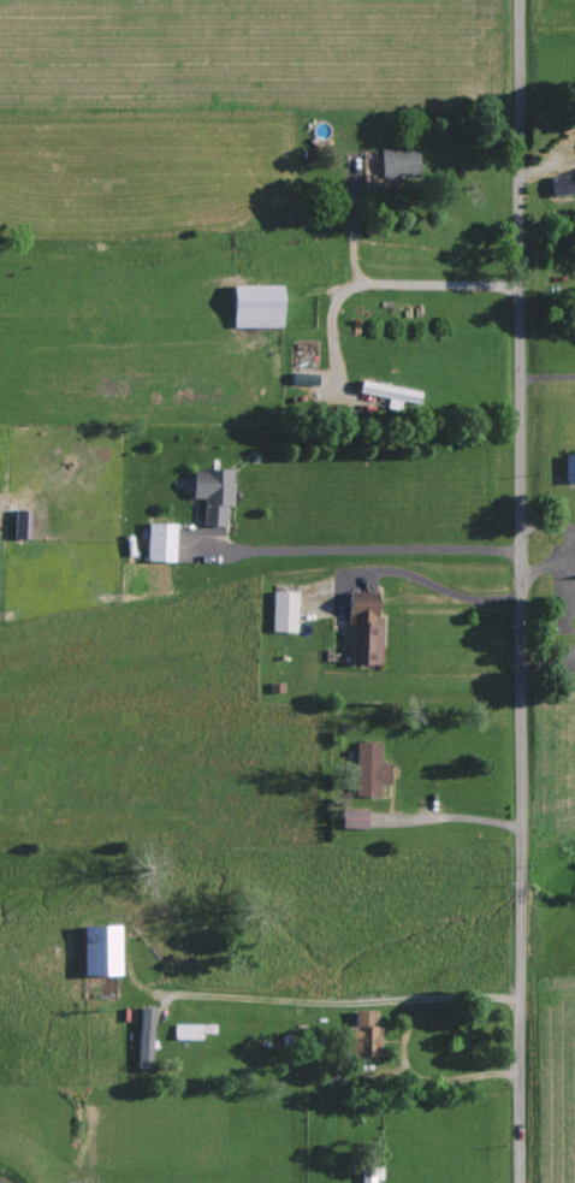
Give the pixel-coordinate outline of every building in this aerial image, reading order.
[(417,149),(379,150),(381,183),(418,181),(417,149)] [(548,179),(551,198),(574,194),(574,174),(548,179)] [(281,287),(232,287),(231,329),(281,329),(281,287)] [(417,404),(419,390),(359,383),(358,395),(387,398),(385,410),(398,411),(400,402),(417,404)] [(564,456),(564,484),(574,484),(574,456),(564,456)] [(192,470),(191,500),(202,500),(201,527),(223,528),(224,507),(230,507),(231,471),(192,470)] [(13,511),(12,539),(27,540),(28,512),(13,511)] [(174,525),(147,524),(146,562),(173,563),(174,525)] [(271,633),(295,633),(296,594),(272,593),(271,633)] [(350,665),(379,666),(380,618),(377,618),(377,594),(348,594),(347,627),(351,627),(350,665)] [(378,764),(378,744),(355,744),(353,798),(377,799),(377,786),(388,787),(388,764),(378,764)] [(366,831),(366,811),(342,811),(342,830),(366,831)] [(82,924),(81,974),(118,975),(119,925),(82,924)] [(376,1010),(353,1011),(353,1026),(346,1027),(347,1059),(377,1058),(376,1010)] [(200,1025),(173,1025),(173,1040),(200,1040),(200,1025)] [(381,1180),(380,1166),(360,1166),(360,1182),(373,1182),(372,1180),(381,1180)]
